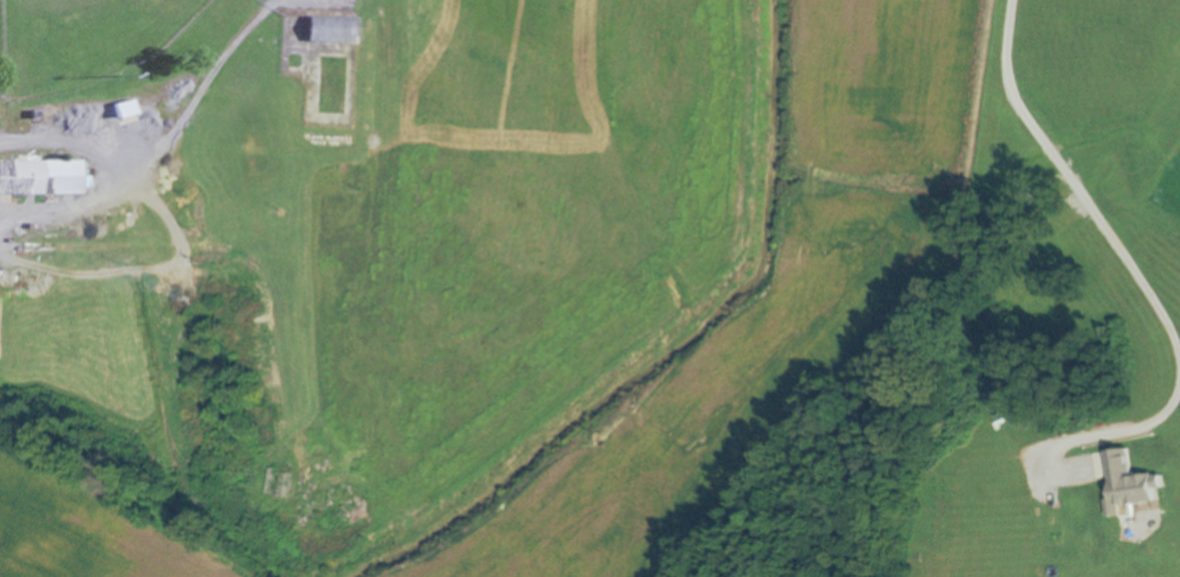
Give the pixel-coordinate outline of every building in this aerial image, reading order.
[(302,43),(353,43),(353,18),(302,18),(302,43)] [(76,162),(0,162),(0,196),(76,196),(76,162)]
